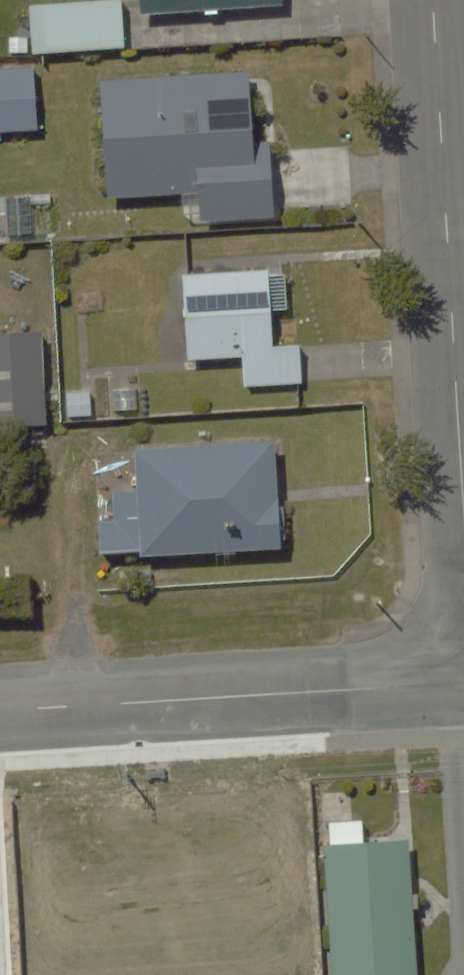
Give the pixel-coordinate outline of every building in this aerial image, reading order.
[(75,4),(30,6),(32,58),(128,55),(126,2),(126,0),(75,0),(75,4)] [(141,23),(285,15),(285,0),(139,0),(141,23)] [(42,133),(40,69),(0,70),(0,135),(42,133)] [(272,148),(250,148),(248,82),(102,87),(106,203),(202,201),(202,223),(275,220),(272,148)] [(285,274),(181,276),(187,361),(243,359),(244,392),(312,390),(311,348),(269,349),(268,314),(286,313),(285,274)] [(0,338),(0,418),(16,417),(13,337),(0,338)] [(98,560),(140,558),(284,554),(281,443),(136,448),(138,498),(111,499),(111,523),(96,523),(98,560)] [(325,842),(331,974),(415,974),(409,838),(325,842)]
